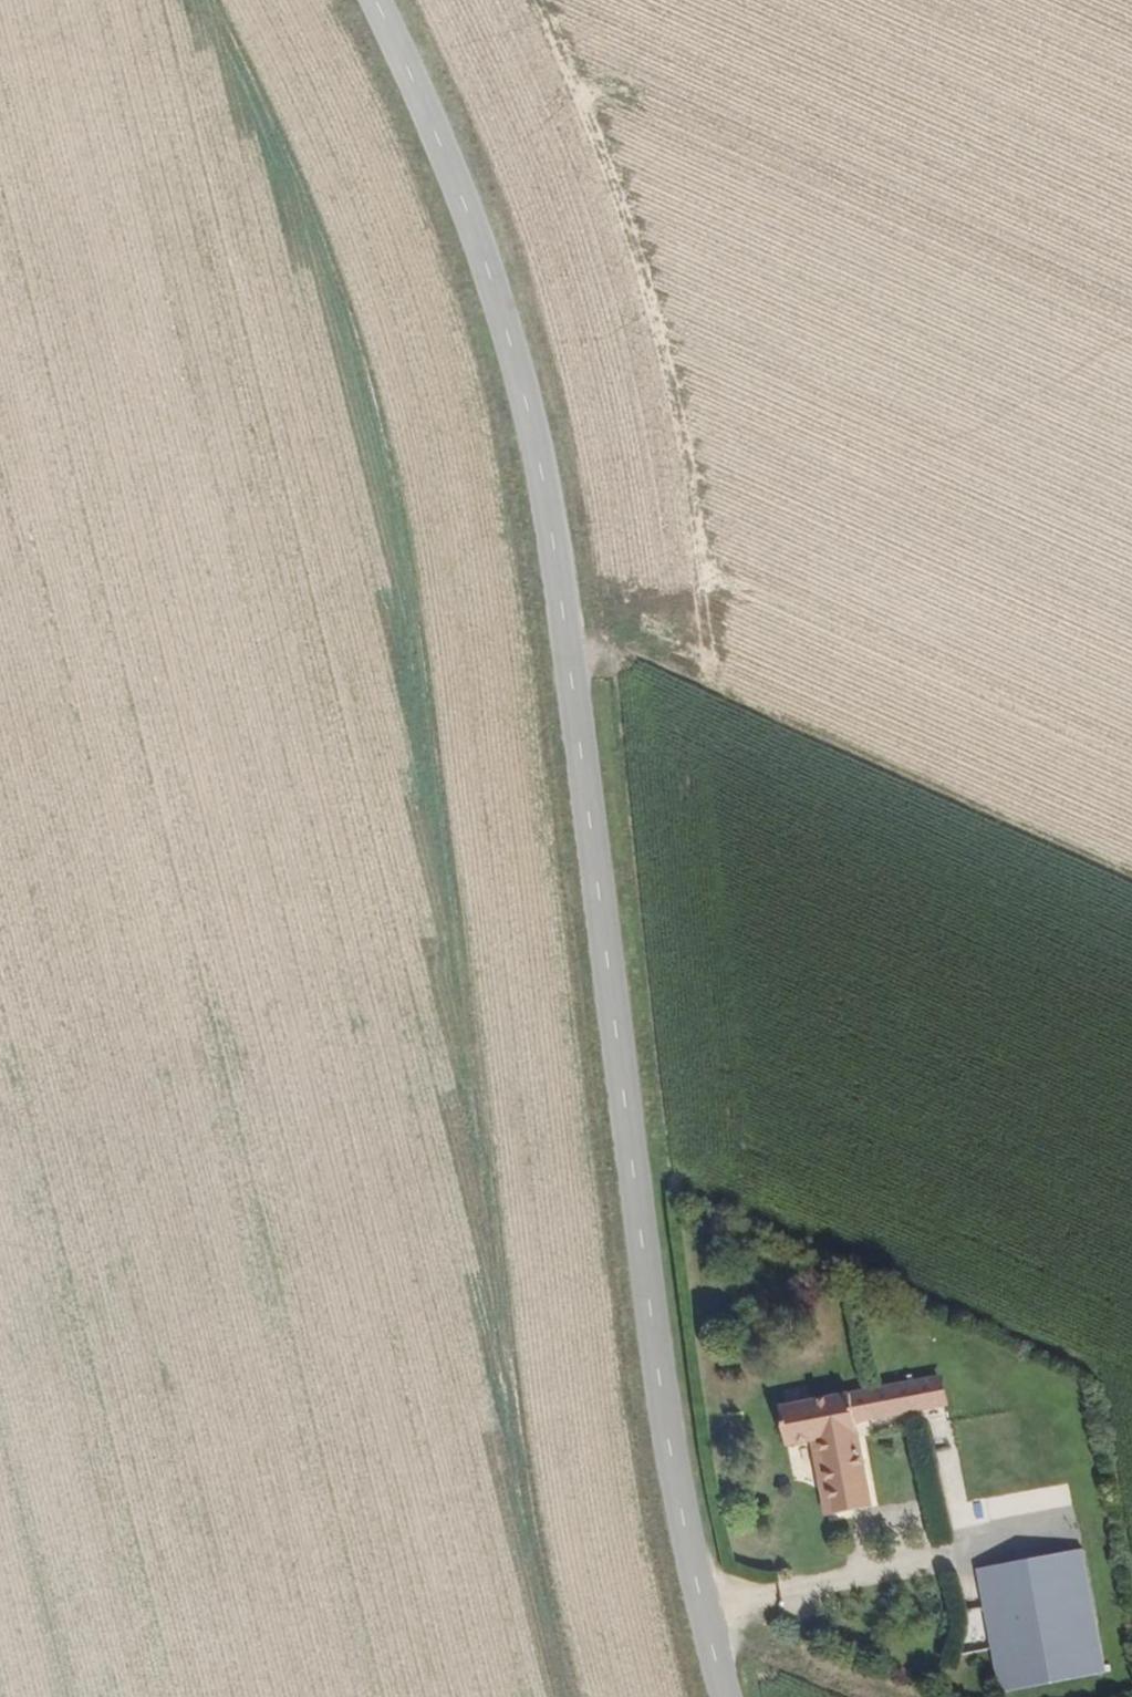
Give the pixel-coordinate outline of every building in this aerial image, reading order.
[(849,1518),(884,1510),(866,1425),(873,1423),(871,1415),(886,1412),(889,1420),(919,1414),(917,1405),(934,1401),(936,1409),(952,1406),(947,1381),(792,1415),(799,1451),(824,1446),(833,1444),(849,1518)] [(919,1414),(936,1409),(934,1401),(917,1405),(919,1414)] [(873,1423),(889,1420),(886,1412),(871,1415),(873,1423)] [(840,1521),(849,1518),(833,1444),(824,1446),(840,1521)] [(998,1694),(1106,1675),(1084,1549),(976,1568),(998,1694)]
